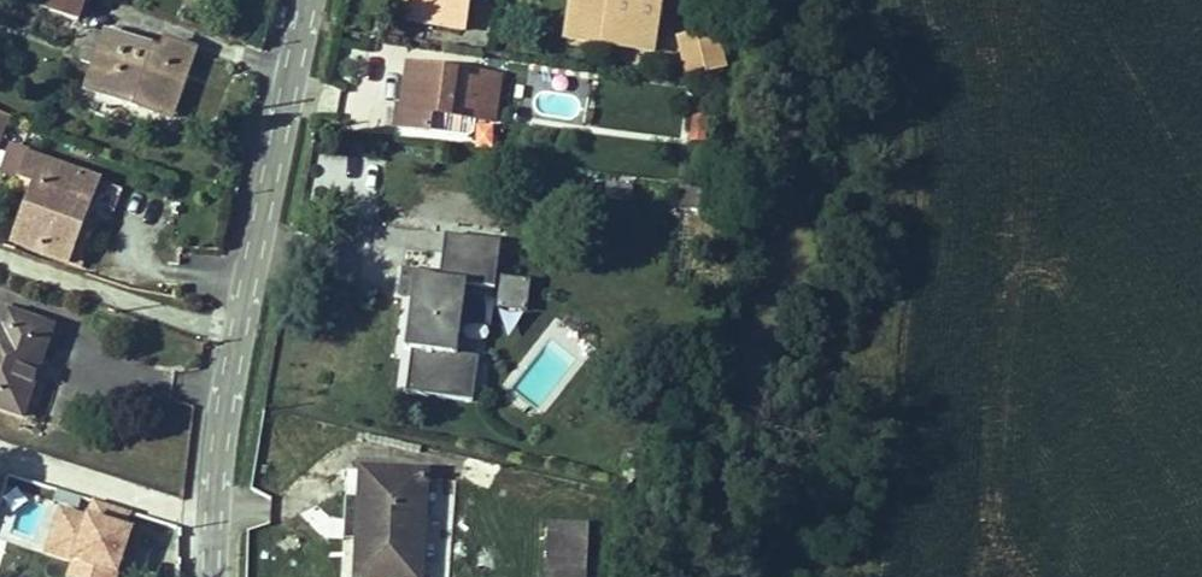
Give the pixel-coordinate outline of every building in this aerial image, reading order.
[(32,3),(78,20),(85,0),(33,0),(32,3)] [(403,22),(464,31),(469,0),(406,0),(403,22)] [(656,54),(664,0),(568,0),(562,40),(656,54)] [(718,26),(675,36),(684,74),(704,70),(706,74),(728,69),(718,26)] [(87,90),(170,118),(193,51),(166,41),(162,52),(106,33),(105,38),(90,33),(80,60),(95,65),(87,90)] [(451,69),(409,63),(404,104),(399,103),(397,124),(432,128),(435,110),(456,113),(495,118),(499,86),(449,79),(451,69)] [(449,79),(499,86),(500,75),(451,69),(449,79)] [(435,110),(432,128),(453,131),(456,113),(435,110)] [(709,117),(692,115),(689,138),(706,140),(709,117)] [(29,155),(12,149),(3,173),(20,180),(29,155)] [(14,244),(67,263),(98,181),(29,155),(19,182),(35,188),(14,244)] [(633,186),(605,183),(604,197),(632,200),(633,186)] [(445,234),(440,280),(465,283),(494,286),(500,241),(445,234)] [(440,280),(413,276),(404,350),(412,351),(456,357),(465,283),(440,280)] [(0,310),(0,329),(2,330),(8,313),(0,310)] [(21,417),(37,371),(27,368),(30,361),(39,365),(52,329),(8,313),(2,330),(0,329),(0,410),(21,417)] [(456,357),(412,351),(407,395),(473,403),(478,360),(456,357)] [(37,371),(39,365),(30,361),(27,368),(37,371)] [(356,576),(422,576),(427,480),(427,473),(361,469),(356,576)] [(422,576),(441,576),(446,481),(427,480),(422,576)] [(132,534),(55,505),(41,555),(69,563),(64,576),(118,576),(132,534)] [(546,576),(585,576),(587,524),(548,523),(546,576)]
